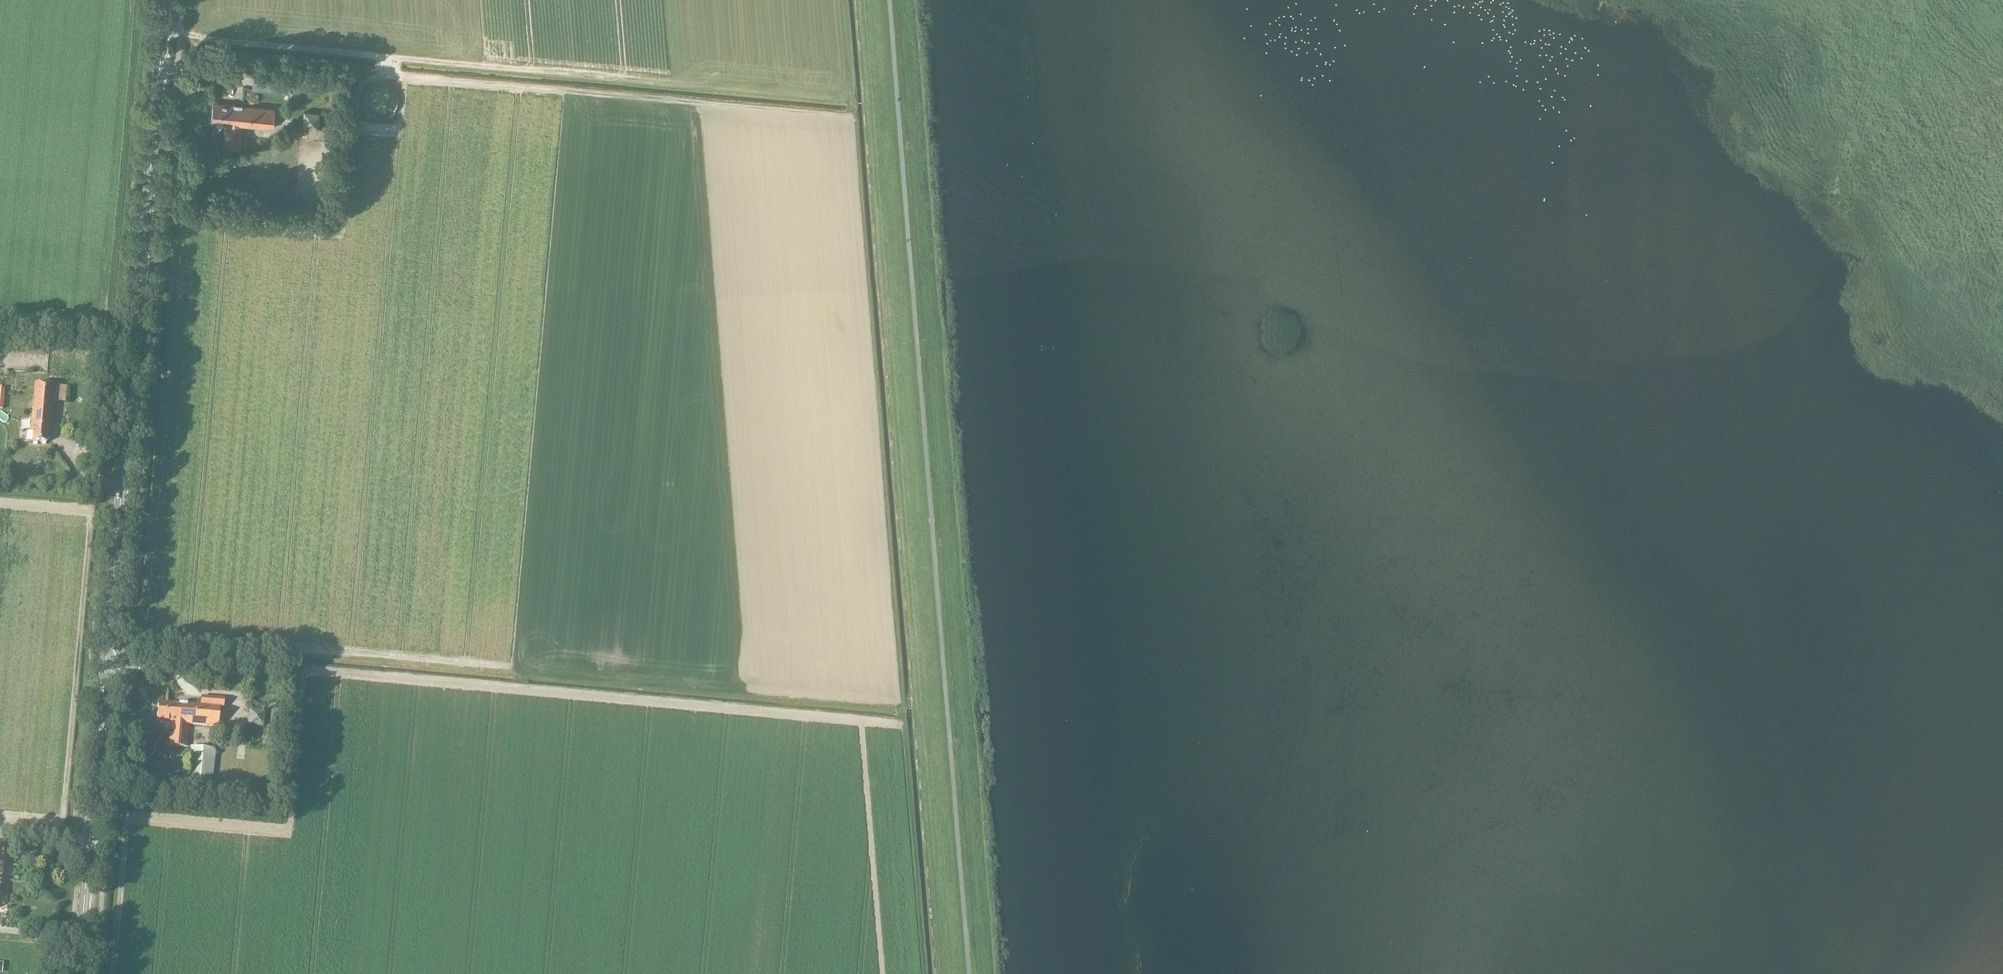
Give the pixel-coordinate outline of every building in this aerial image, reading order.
[(254,78),(252,90),(290,94),(291,82),(254,78)] [(272,129),(274,109),(213,103),(211,123),(224,124),(222,147),(240,149),(242,126),(272,129)] [(318,129),(319,113),(303,111),(301,128),(318,129)] [(51,429),(55,385),(35,383),(30,431),(33,432),(32,442),(37,443),(37,442),(46,443),(48,429),(51,429)] [(218,727),(219,707),(223,708),(224,699),(201,697),(200,706),(158,702),(157,722),(170,723),(168,746),(186,747),(188,724),(218,727)] [(263,727),(265,711),(248,709),(247,726),(263,727)] [(211,790),(215,749),(190,747),(186,788),(211,790)]
